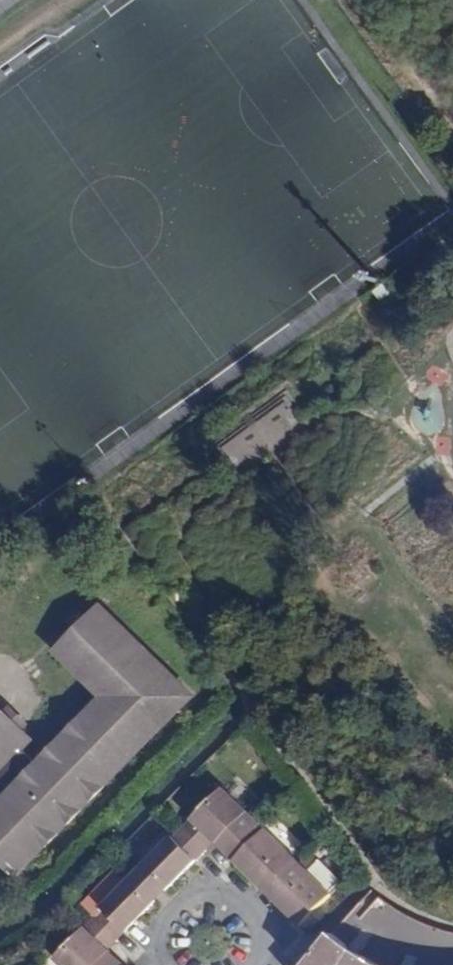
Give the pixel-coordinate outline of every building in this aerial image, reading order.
[(8,714),(0,706),(0,854),(1,855),(21,873),(193,692),(101,605),(58,650),(104,694),(41,761),(25,747),(32,739),(24,730),(8,714)] [(13,708),(8,714),(24,730),(29,723),(13,708)] [(221,787),(182,828),(205,851),(210,846),(214,841),(216,843),(218,841),(222,837),(231,845),(255,820),(221,787)] [(297,862),(255,820),(231,845),(239,853),(235,859),(232,861),(247,875),(258,885),(264,878),(273,887),(297,862)] [(182,828),(143,868),(166,891),(196,860),(205,851),(182,828)] [(222,837),(218,841),(226,850),(231,845),(222,837)] [(239,853),(231,845),(226,850),(235,859),(239,853)] [(196,860),(166,891),(173,898),(196,874),(203,867),(196,860)] [(331,895),(297,862),(273,887),(282,897),(276,903),(282,908),(300,926),(331,895)] [(138,873),(133,878),(157,901),(161,896),(166,891),(143,868),(138,873)] [(133,878),(95,918),(118,940),(127,931),(157,901),(133,878)] [(267,894),(273,887),(264,878),(258,885),(267,894)] [(282,897),(273,887),(267,894),(276,903),(282,897)] [(157,901),(127,931),(134,938),(148,923),(164,908),(157,901)] [(118,940),(95,918),(85,928),(109,950),(118,940)] [(85,928),(55,959),(61,964),(103,964),(100,962),(109,953),(110,951),(109,950),(85,928)] [(378,964),(362,954),(348,945),(332,933),(304,964),(381,964),(378,964)] [(103,964),(114,964),(117,961),(112,956),(109,953),(100,962),(103,964)]
